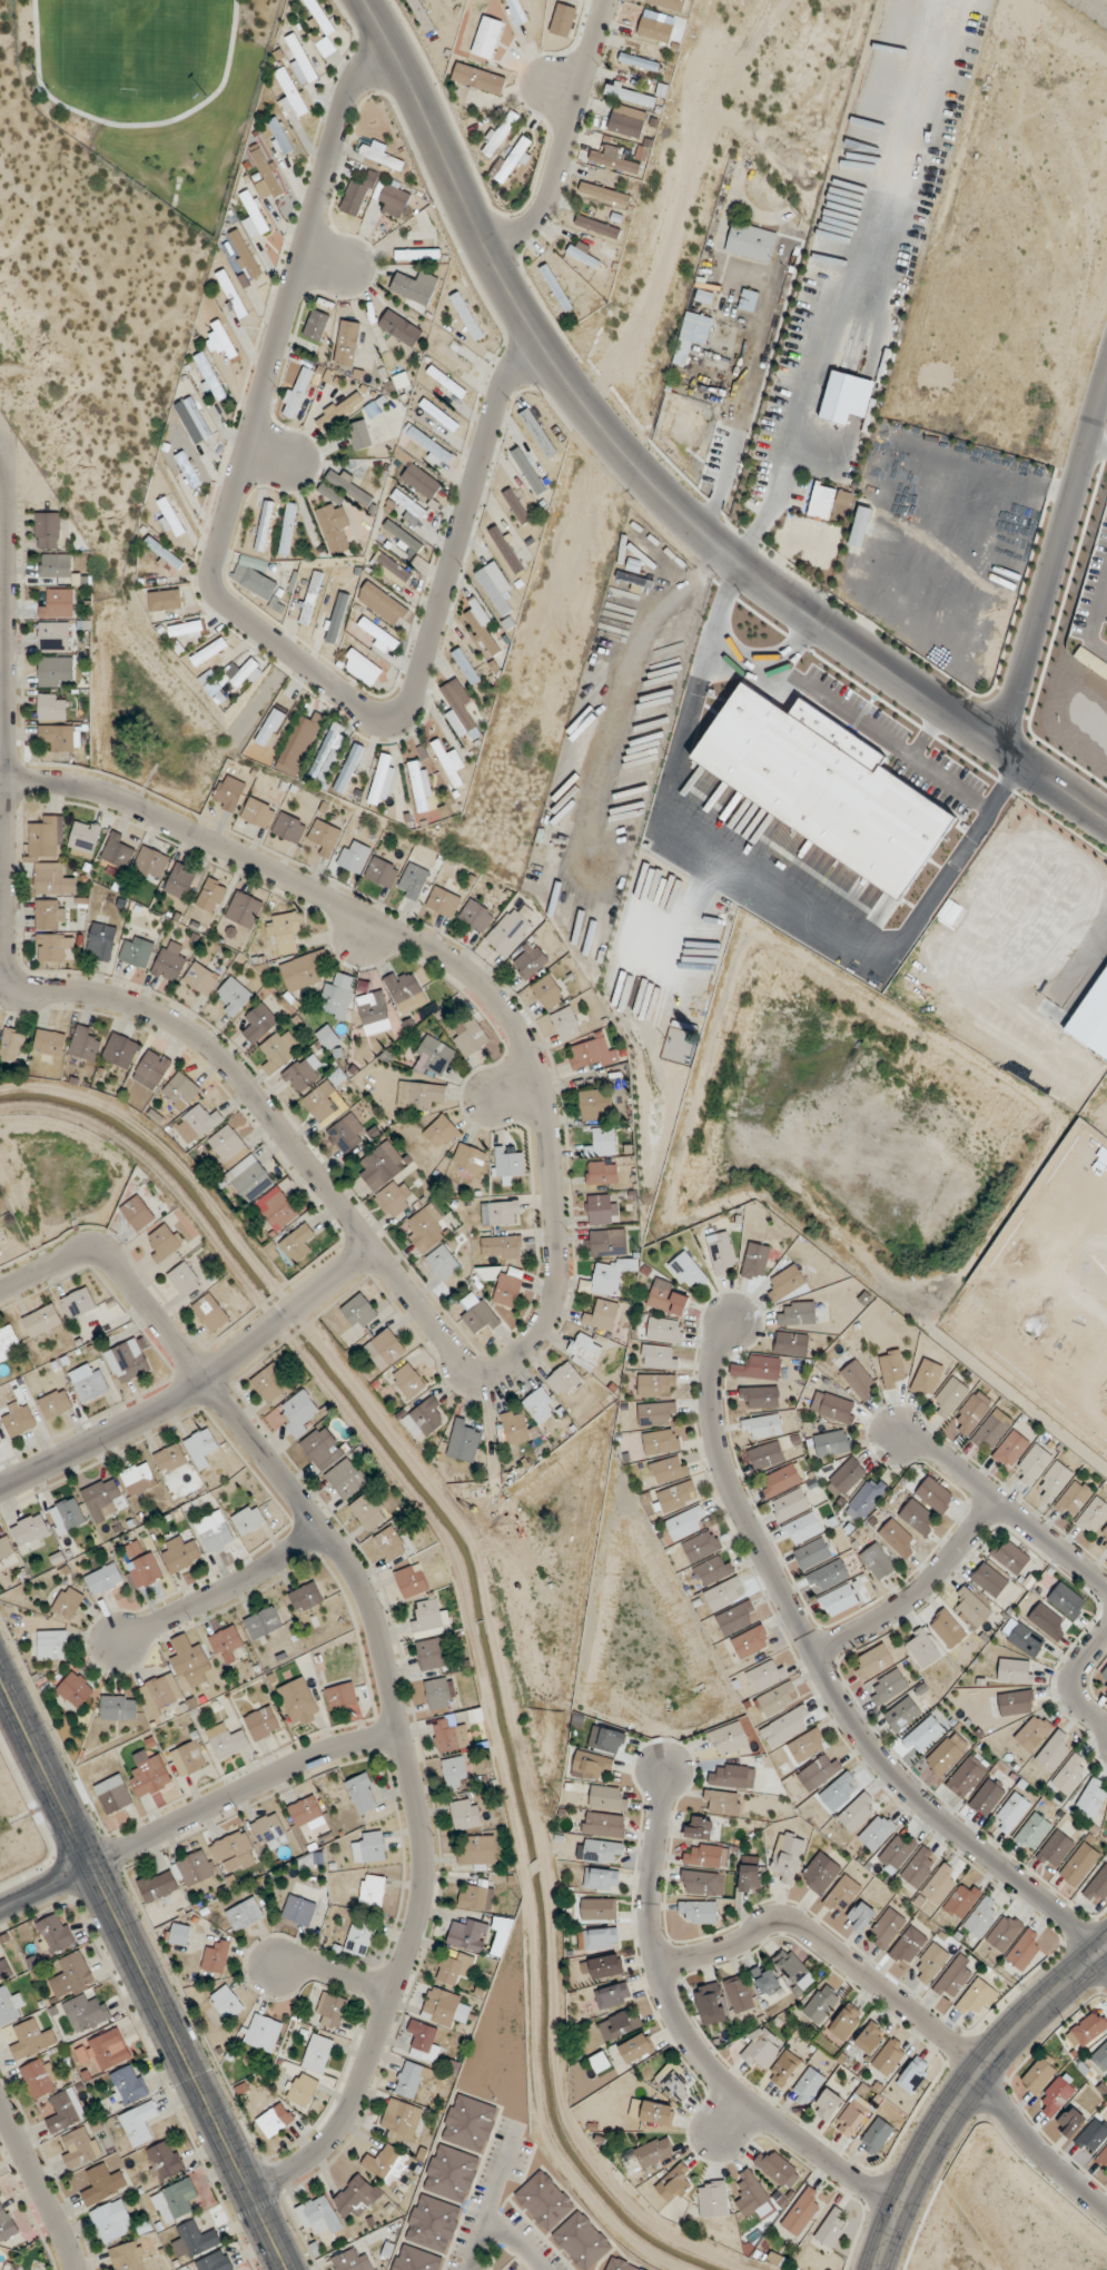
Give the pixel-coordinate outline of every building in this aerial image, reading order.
[(316,0),(304,0),(325,36),(334,31),(316,0)] [(517,0),(504,0),(517,26),(528,21),(517,0)] [(682,12),(685,0),(645,0),(644,2),(682,12)] [(567,33),(575,6),(557,1),(549,28),(567,33)] [(471,53),(491,59),(503,22),(482,16),(471,53)] [(636,35),(669,43),(674,24),(641,16),(636,35)] [(290,62),(301,86),(316,80),(297,32),(285,37),(295,60),(290,62)] [(317,45),(326,57),(335,49),(326,38),(317,45)] [(660,64),(620,51),(617,61),(657,73),(660,64)] [(451,80),(500,96),(506,78),(457,62),(451,80)] [(298,117),(309,111),(285,66),(274,72),(298,117)] [(656,98),(605,83),(602,94),(652,109),(656,98)] [(606,129),(639,140),(647,113),(615,103),(606,129)] [(489,158),(520,116),(510,109),(478,150),(489,158)] [(267,120),(279,156),(292,152),(280,116),(267,120)] [(531,141),(518,133),(491,177),(504,185),(531,141)] [(358,153),(398,172),(405,159),(371,143),(369,147),(362,144),(358,153)] [(638,176),(646,151),(637,148),(633,162),(617,157),(620,149),(606,145),(603,155),(592,151),(589,162),(638,176)] [(263,178),(255,183),(263,198),(270,193),(274,199),(287,190),(259,147),(247,154),(263,178)] [(364,182),(352,177),(338,209),(359,218),(378,174),(369,170),(364,182)] [(578,194),(627,208),(631,196),(582,181),(578,194)] [(378,211),(404,215),(409,188),(383,184),(378,211)] [(269,230),(251,189),(239,194),(257,235),(269,230)] [(573,224),(617,239),(620,229),(577,214),(573,224)] [(724,252),(769,264),(777,234),(732,222),(724,252)] [(230,232),(247,280),(258,276),(242,228),(230,232)] [(558,249),(603,276),(609,266),(588,253),(591,248),(578,241),(575,247),(564,240),(558,249)] [(440,249),(394,249),(394,260),(440,260),(440,249)] [(564,312),(572,308),(549,264),(541,268),(564,312)] [(215,273),(237,319),(247,314),(226,268),(215,273)] [(434,287),(395,272),(388,291),(427,306),(434,287)] [(737,309),(752,314),(759,294),(744,289),(737,309)] [(475,341),(485,335),(458,293),(448,299),(475,341)] [(423,332),(388,308),(376,325),(412,349),(423,332)] [(302,336),(320,343),(329,315),(311,309),(302,336)] [(679,338),(705,345),(712,318),(686,312),(679,338)] [(208,324),(213,334),(205,337),(213,354),(224,349),(229,359),(237,355),(220,319),(208,324)] [(353,367),(359,322),(339,320),(333,364),(353,367)] [(472,363),(458,352),(459,350),(443,338),(434,350),(464,373),(472,363)] [(227,397),(203,351),(193,356),(216,402),(227,397)] [(425,374),(461,399),(467,390),(431,365),(425,374)] [(210,422),(205,424),(192,396),(174,405),(193,445),(216,434),(210,422)] [(459,425),(424,397),(419,405),(453,432),(459,425)] [(520,413),(544,460),(555,454),(531,407),(520,413)] [(373,445),(363,420),(345,426),(354,452),(373,445)] [(508,454),(537,496),(547,489),(517,447),(508,454)] [(172,457),(191,490),(202,483),(184,450),(172,457)] [(429,501),(442,484),(411,462),(399,479),(429,501)] [(325,479),(367,507),(375,496),(333,468),(325,479)] [(330,557),(350,549),(334,505),(340,503),(332,481),(320,485),(328,505),(314,511),(330,557)] [(807,515),(828,521),(835,489),(814,484),(807,515)] [(520,526),(531,519),(510,487),(499,494),(520,526)] [(417,526),(427,509),(393,488),(388,497),(400,504),(395,513),(417,526)] [(157,501),(174,538),(184,533),(167,496),(157,501)] [(275,502),(265,500),(253,551),(263,553),(275,502)] [(295,504),(285,503),(280,556),(290,557),(295,504)] [(872,510),(859,506),(848,545),(862,549),(872,510)] [(59,513),(35,513),(35,549),(59,549),(59,513)] [(382,528),(418,552),(423,544),(387,521),(382,528)] [(522,570),(500,524),(488,529),(511,575),(522,570)] [(184,564),(149,535),(143,543),(178,571),(184,564)] [(279,583),(260,574),(265,564),(242,552),(228,579),(270,601),(279,583)] [(372,567),(402,588),(412,574),(382,553),(372,567)] [(70,578),(70,555),(39,555),(39,578),(70,578)] [(474,573),(500,617),(511,611),(503,595),(512,590),(495,561),(474,573)] [(309,626),(322,572),(311,570),(298,623),(309,626)] [(397,626),(409,608),(367,581),(355,599),(397,626)] [(73,589),(47,589),(47,604),(39,604),(39,618),(73,618),(73,589)] [(182,609),(181,590),(150,593),(151,612),(182,609)] [(336,644),(348,594),(335,591),(324,642),(336,644)] [(492,623),(476,599),(459,611),(492,657),(501,650),(485,628),(492,623)] [(355,627),(391,654),(400,643),(363,616),(355,627)] [(169,625),(170,637),(203,634),(202,621),(169,625)] [(38,623),(38,653),(69,653),(69,623),(38,623)] [(190,658),(196,667),(228,646),(221,637),(190,658)] [(480,679),(459,647),(449,654),(471,686),(480,679)] [(382,671),(352,648),(340,665),(370,688),(382,671)] [(62,687),(62,681),(73,681),(73,658),(38,658),(38,687),(62,687)] [(238,688),(247,678),(252,683),(264,671),(251,658),(230,680),(238,688)] [(470,702),(458,678),(441,686),(469,741),(480,735),(464,705),(470,702)] [(66,721),(66,694),(37,694),(37,721),(66,721)] [(320,725),(299,716),(279,763),(299,772),(320,725)] [(338,736),(342,726),(332,721),(307,776),(325,784),(346,739),(338,736)] [(38,739),(50,739),(50,751),(76,751),(76,726),(38,726),(38,739)] [(444,753),(439,740),(431,743),(451,790),(462,785),(456,771),(465,768),(456,749),(444,753)] [(364,748),(353,743),(332,790),(342,794),(364,748)] [(390,756),(380,753),(367,802),(384,807),(395,768),(388,766),(390,756)] [(417,761),(407,763),(416,813),(427,811),(425,799),(431,797),(426,770),(419,771),(417,761)] [(210,802),(232,813),(246,784),(224,773),(210,802)] [(266,830),(276,809),(248,796),(238,816),(266,830)] [(270,833),(298,844),(306,823),(279,812),(270,833)] [(29,857),(63,857),(63,816),(41,816),(41,825),(29,825),(29,857)] [(316,853),(328,859),(341,831),(316,818),(306,838),(320,845),(316,853)] [(67,851),(91,859),(101,828),(77,820),(67,851)] [(134,851),(123,846),(126,838),(112,831),(99,860),(124,871),(134,851)] [(336,864),(359,875),(371,849),(348,838),(336,864)] [(133,867),(160,878),(169,857),(142,845),(133,867)] [(400,869),(373,856),(363,877),(390,889),(400,869)] [(183,900),(196,872),(176,862),(162,890),(183,900)] [(74,894),(74,878),(64,878),(64,863),(34,863),(34,894),(74,894)] [(417,901),(430,872),(408,863),(396,891),(417,901)] [(216,914),(228,886),(206,876),(193,904),(216,914)] [(424,905),(451,920),(462,900),(435,885),(424,905)] [(264,904),(238,890),(224,916),(250,930),(264,904)] [(57,930),(57,900),(35,900),(35,930),(57,930)] [(458,922),(485,933),(494,911),(467,900),(458,922)] [(510,958),(530,923),(527,921),(531,914),(509,901),(484,943),(510,958)] [(279,955),(301,951),(294,913),(266,918),(269,937),(276,936),(279,955)] [(111,961),(117,921),(91,917),(85,957),(111,961)] [(154,945),(128,934),(117,959),(144,970),(154,945)] [(62,961),(62,950),(73,950),(73,935),(36,935),(36,961),(62,961)] [(151,971),(173,983),(190,951),(167,939),(151,971)] [(549,958),(528,941),(509,963),(530,980),(549,958)] [(322,979),(311,952),(278,967),(290,993),(322,979)] [(207,996),(219,977),(194,961),(182,981),(207,996)] [(1064,1032),(1106,1059),(1106,964),(1064,1032)] [(415,972),(401,978),(399,972),(385,977),(398,1015),(426,1004),(415,972)] [(565,999),(549,974),(531,986),(547,1011),(565,999)] [(217,994),(224,998),(219,1008),(235,1018),(252,992),(228,977),(217,994)] [(317,1010),(344,1019),(353,992),(326,983),(317,1010)] [(356,997),(364,1035),(391,1029),(383,991),(356,997)] [(235,1026),(254,1045),(278,1020),(259,1002),(235,1026)] [(582,1033),(570,1006),(549,1015),(562,1042),(582,1033)] [(449,1034),(468,1059),(491,1041),(472,1017),(449,1034)] [(99,1041),(89,1038),(91,1028),(76,1025),(68,1055),(94,1062),(99,1041)] [(316,1033),(327,1050),(340,1042),(329,1025),(316,1033)] [(4,1027),(0,1047),(0,1060),(20,1064),(26,1032),(4,1027)] [(294,1057),(289,1050),(296,1044),(283,1027),(258,1047),(267,1057),(259,1064),(269,1076),(294,1057)] [(66,1035),(37,1028),(32,1051),(61,1057),(66,1035)] [(101,1057),(127,1070),(139,1045),(113,1032),(101,1057)] [(455,1053),(429,1035),(411,1063),(438,1080),(455,1053)] [(574,1073),(615,1060),(608,1036),(567,1049),(574,1073)] [(135,1072),(156,1086),(171,1062),(150,1049),(135,1072)] [(280,1075),(298,1096),(320,1077),(302,1056),(280,1075)] [(201,1091),(180,1071),(160,1092),(181,1112),(201,1091)] [(336,1110),(328,1099),(337,1092),(327,1080),(301,1101),(319,1123),(336,1110)] [(431,1109),(431,1100),(444,1101),(445,1085),(398,1082),(397,1107),(431,1109)] [(603,1119),(602,1113),(612,1111),(609,1088),(578,1093),(582,1122),(603,1119)] [(215,1109),(208,1115),(199,1104),(173,1126),(191,1147),(223,1119),(215,1109)] [(423,1133),(441,1151),(460,1131),(442,1113),(423,1133)] [(346,1155),(362,1139),(341,1117),(325,1133),(346,1155)] [(226,1168),(223,1171),(246,1204),(273,1185),(230,1123),(206,1140),(226,1168)] [(584,1157),(615,1157),(615,1128),(594,1128),(594,1145),(584,1145),(584,1157)] [(360,1161),(366,1169),(359,1175),(374,1193),(408,1165),(386,1139),(360,1161)] [(487,1155),(461,1142),(451,1162),(477,1174),(487,1155)] [(504,1154),(503,1146),(492,1147),(494,1177),(500,1177),(501,1185),(513,1185),(513,1176),(524,1175),(522,1153),(504,1154)] [(617,1185),(617,1162),(587,1162),(587,1185),(617,1185)] [(416,1199),(397,1178),(373,1199),(392,1220),(416,1199)] [(259,1211),(280,1232),(299,1212),(278,1191),(259,1211)] [(138,1232),(155,1218),(137,1195),(119,1209),(138,1232)] [(616,1196),(588,1196),(588,1224),(616,1224),(616,1196)] [(520,1224),(520,1202),(488,1202),(488,1224),(520,1224)] [(443,1221),(431,1204),(402,1224),(423,1253),(445,1238),(436,1225),(443,1221)] [(312,1251),(305,1241),(314,1234),(305,1222),(277,1243),(293,1265),(312,1251)] [(182,1246),(165,1223),(147,1236),(153,1245),(148,1250),(158,1264),(182,1246)] [(589,1231),(589,1255),(626,1255),(626,1231),(589,1231)] [(738,1269),(726,1236),(705,1244),(718,1277),(738,1269)] [(522,1237),(482,1237),(482,1258),(522,1258),(522,1237)] [(763,1282),(770,1247),(748,1242),(741,1277),(763,1282)] [(425,1259),(443,1282),(461,1267),(443,1244),(425,1259)] [(691,1293),(709,1279),(685,1249),(668,1262),(691,1293)] [(620,1293),(619,1272),(637,1272),(637,1259),(615,1260),(615,1264),(593,1265),(594,1293),(620,1293)] [(166,1276),(185,1299),(203,1284),(183,1261),(166,1276)] [(807,1281),(796,1264),(764,1286),(775,1303),(807,1281)] [(513,1308),(525,1273),(503,1266),(492,1301),(513,1308)] [(689,1297),(672,1291),(674,1285),(655,1278),(646,1304),(683,1316),(689,1297)] [(60,1299),(69,1320),(96,1308),(87,1287),(60,1299)] [(230,1320),(209,1292),(190,1306),(211,1333),(230,1320)] [(339,1335),(347,1345),(381,1318),(360,1293),(339,1310),(352,1325),(339,1335)] [(460,1318),(474,1334),(484,1325),(489,1331),(500,1322),(481,1299),(460,1318)] [(593,1312),(585,1310),(582,1323),(611,1332),(618,1305),(596,1299),(593,1312)] [(21,1319),(31,1338),(62,1323),(53,1303),(21,1319)] [(816,1325),(816,1303),(780,1303),(780,1325),(816,1325)] [(684,1322),(649,1317),(646,1340),(681,1344),(684,1322)] [(11,1325),(0,1329),(0,1361),(22,1353),(11,1325)] [(388,1367),(407,1354),(389,1327),(370,1340),(388,1367)] [(590,1372),(605,1347),(579,1332),(564,1357),(590,1372)] [(808,1335),(775,1333),(774,1355),(807,1357),(808,1335)] [(104,1352),(118,1384),(150,1371),(135,1338),(104,1352)] [(677,1346),(643,1346),(643,1369),(677,1369),(677,1346)] [(877,1354),(884,1389),(907,1385),(900,1350),(877,1354)] [(730,1376),(778,1381),(781,1360),(748,1356),(747,1366),(731,1364),(730,1376)] [(909,1392),(929,1400),(943,1367),(923,1358),(909,1392)] [(876,1393),(860,1359),(841,1368),(858,1403),(876,1393)] [(270,1404),(291,1384),(268,1360),(247,1380),(270,1404)] [(390,1376),(409,1400),(426,1386),(407,1362),(390,1376)] [(545,1381),(563,1399),(583,1379),(565,1362),(545,1381)] [(73,1381),(81,1402),(109,1392),(100,1370),(73,1381)] [(638,1375),(638,1397),(670,1397),(670,1387),(676,1387),(676,1375),(638,1375)] [(946,1419),(970,1391),(953,1376),(929,1405),(946,1419)] [(521,1404),(539,1425),(559,1407),(540,1386),(521,1404)] [(748,1409),(778,1409),(778,1388),(738,1388),(738,1400),(748,1400),(748,1409)] [(37,1398),(44,1419),(72,1411),(66,1390),(37,1398)] [(311,1419),(320,1409),(299,1390),(275,1416),(299,1438),(313,1422),(311,1419)] [(992,1402),(976,1390),(950,1425),(967,1438),(992,1402)] [(816,1414),(850,1425),(857,1404),(823,1393),(816,1414)] [(401,1422),(422,1443),(448,1417),(427,1396),(401,1422)] [(10,1438),(36,1427),(25,1401),(0,1411),(0,1415),(10,1438)] [(639,1403),(639,1425),(676,1425),(676,1403),(639,1403)] [(529,1441),(523,1410),(501,1414),(507,1445),(529,1441)] [(1009,1424),(991,1412),(971,1441),(988,1454),(1009,1424)] [(746,1440),(783,1435),(780,1414),(743,1420),(746,1440)] [(447,1454),(474,1460),(482,1427),(455,1420),(447,1454)] [(298,1443),(320,1472),(345,1453),(322,1424),(298,1443)] [(210,1464),(205,1455),(219,1447),(206,1427),(182,1442),(200,1470),(210,1464)] [(846,1429),(813,1437),(818,1458),(851,1451),(846,1429)] [(1030,1443),(1014,1429),(990,1457),(1007,1471),(1030,1443)] [(681,1451),(678,1430),(643,1433),(645,1455),(681,1451)] [(785,1460),(778,1440),(747,1451),(754,1471),(785,1460)] [(161,1475),(187,1463),(177,1442),(151,1455),(161,1475)] [(1029,1488),(1053,1458),(1036,1444),(1012,1475),(1029,1488)] [(689,1477),(684,1455),(650,1464),(655,1485),(689,1477)] [(369,1480),(346,1457),(324,1479),(347,1502),(369,1480)] [(119,1473),(130,1497),(157,1483),(146,1460),(119,1473)] [(1073,1472),(1055,1461),(1034,1494),(1052,1505),(1073,1472)] [(769,1484),(762,1487),(767,1498),(802,1482),(794,1464),(766,1476),(769,1484)] [(889,1488),(873,1475),(843,1510),(858,1524),(889,1488)] [(955,1496),(927,1476),(913,1494),(941,1515),(955,1496)] [(105,1519),(100,1507),(122,1498),(112,1477),(81,1490),(95,1523),(105,1519)] [(1054,1508),(1071,1520),(1093,1491),(1076,1479),(1054,1508)] [(653,1493),(660,1514),(699,1501),(692,1480),(653,1493)] [(811,1508),(802,1488),(770,1503),(779,1523),(811,1508)] [(368,1533),(388,1517),(367,1490),(347,1507),(368,1533)] [(1097,1496),(1075,1524),(1092,1537),(1106,1517),(1106,1504),(1097,1496)] [(85,1521),(73,1497),(48,1509),(59,1533),(85,1521)] [(897,1516),(925,1538),(939,1520),(911,1498),(897,1516)] [(230,1518),(241,1537),(266,1523),(255,1503),(230,1518)] [(666,1518),(672,1539),(707,1529),(701,1507),(666,1518)] [(194,1522),(206,1554),(234,1544),(222,1511),(194,1522)] [(21,1553),(42,1544),(40,1540),(50,1535),(40,1513),(9,1527),(21,1553)] [(822,1535),(815,1514),(783,1524),(790,1545),(822,1535)] [(913,1538),(891,1518),(876,1533),(904,1560),(913,1551),(907,1545),(913,1538)] [(408,1549),(390,1525),(371,1538),(390,1563),(408,1549)] [(1096,1540),(1106,1550),(1106,1527),(1096,1540)] [(682,1543),(692,1564),(723,1549),(713,1528),(682,1543)] [(4,1530),(0,1532),(0,1560),(15,1553),(4,1530)] [(804,1572),(833,1555),(822,1536),(793,1553),(804,1572)] [(1016,1577),(1030,1559),(1004,1537),(989,1555),(1016,1577)] [(193,1539),(183,1544),(179,1538),(159,1547),(172,1575),(203,1560),(193,1539)] [(896,1569),(875,1542),(858,1556),(880,1582),(896,1569)] [(163,1577),(152,1552),(126,1563),(138,1589),(163,1577)] [(693,1568),(702,1587),(734,1572),(725,1553),(693,1568)] [(816,1582),(825,1593),(849,1574),(836,1557),(807,1579),(812,1586),(816,1582)] [(83,1578),(94,1598),(124,1582),(113,1562),(83,1578)] [(404,1599),(429,1590),(418,1562),(393,1571),(404,1599)] [(1009,1581),(983,1562),(970,1579),(996,1599),(1009,1581)] [(713,1612),(747,1596),(738,1577),(704,1593),(713,1612)] [(323,1603),(315,1581),(288,1592),(296,1613),(323,1603)] [(1086,1603),(1061,1582),(1047,1599),(1072,1620),(1086,1603)] [(827,1619),(859,1603),(849,1584),(818,1599),(827,1619)] [(69,1621),(84,1597),(66,1585),(50,1609),(69,1621)] [(950,1602),(977,1629),(992,1613),(965,1586),(950,1602)] [(440,1610),(438,1598),(416,1602),(419,1616),(410,1618),(414,1636),(450,1629),(446,1609),(440,1610)] [(715,1617),(725,1637),(760,1619),(750,1599),(715,1617)] [(1069,1625),(1039,1601),(1026,1618),(1055,1642),(1069,1625)] [(253,1641),(283,1626),(272,1605),(242,1619),(253,1641)] [(950,1649),(967,1635),(944,1609),(927,1623),(950,1649)] [(1035,1658),(1046,1639),(1017,1623),(1006,1642),(1035,1658)] [(237,1659),(233,1651),(244,1645),(233,1625),(208,1638),(223,1667),(237,1659)] [(740,1660),(772,1644),(762,1625),(730,1640),(740,1660)] [(940,1658),(923,1629),(904,1641),(921,1669),(940,1658)] [(67,1631),(37,1631),(37,1660),(67,1660),(67,1631)] [(416,1641),(420,1671),(443,1668),(438,1638),(416,1641)] [(179,1680),(210,1664),(199,1642),(168,1658),(179,1680)] [(862,1683),(894,1660),(882,1642),(856,1660),(861,1667),(854,1671),(862,1683)] [(789,1677),(778,1657),(747,1673),(757,1693),(789,1677)] [(998,1682),(1033,1682),(1033,1661),(998,1661),(998,1682)] [(1106,1689),(1106,1666),(1096,1677),(1106,1689)] [(909,1686),(897,1668),(866,1689),(878,1707),(909,1686)] [(76,1710),(95,1691),(74,1670),(55,1688),(76,1710)] [(138,1689),(151,1713),(183,1696),(170,1672),(138,1689)] [(278,1687),(294,1727),(320,1717),(304,1677),(278,1687)] [(428,1709),(454,1704),(449,1677),(423,1682),(428,1709)] [(756,1699),(767,1719),(794,1704),(788,1695),(797,1690),(791,1679),(756,1699)] [(330,1712),(358,1704),(352,1682),(324,1690),(330,1712)] [(998,1694),(999,1715),(1035,1713),(1033,1691),(998,1694)] [(882,1717),(896,1733),(922,1712),(908,1695),(882,1717)] [(136,1696),(101,1696),(101,1720),(136,1720),(136,1696)] [(761,1731),(773,1749),(807,1727),(803,1720),(810,1716),(802,1704),(761,1731)] [(243,1718),(254,1742),(281,1729),(269,1706),(243,1718)] [(1013,1737),(1028,1752),(1053,1727),(1038,1712),(1013,1737)] [(910,1747),(918,1756),(945,1729),(928,1713),(894,1747),(902,1756),(910,1747)] [(465,1724),(456,1726),(454,1716),(432,1721),(439,1754),(470,1747),(465,1724)] [(710,1731),(718,1759),(749,1749),(741,1722),(710,1731)] [(228,1732),(224,1724),(205,1733),(219,1762),(244,1749),(234,1728),(228,1732)] [(597,1747),(623,1754),(628,1734),(602,1727),(597,1747)] [(798,1764),(828,1747),(817,1728),(787,1744),(798,1764)] [(1049,1772),(1075,1744),(1059,1730),(1033,1757),(1049,1772)] [(923,1762),(939,1778),(970,1747),(954,1731),(923,1762)] [(181,1778),(207,1765),(194,1740),(167,1754),(181,1778)] [(614,1760),(578,1750),(572,1774),(599,1781),(602,1769),(611,1771),(614,1760)] [(842,1769),(829,1751),(801,1772),(814,1790),(842,1769)] [(172,1784),(160,1755),(146,1760),(143,1752),(133,1756),(138,1769),(127,1774),(138,1799),(172,1784)] [(1050,1782),(1067,1795),(1091,1766),(1073,1752),(1050,1782)] [(446,1787),(472,1780),(466,1755),(440,1761),(446,1787)] [(961,1799),(987,1771),(970,1756),(944,1784),(961,1799)] [(755,1769),(719,1765),(718,1775),(709,1774),(707,1785),(753,1790),(755,1769)] [(859,1782),(843,1770),(819,1800),(835,1812),(859,1782)] [(381,1805),(365,1773),(343,1783),(359,1816),(381,1805)] [(93,1787),(107,1816),(133,1803),(119,1774),(93,1787)] [(967,1805),(985,1819),(1005,1792),(988,1778),(967,1805)] [(1106,1799),(1106,1790),(1096,1779),(1072,1804),(1088,1819),(1106,1799)] [(621,1789),(592,1786),(589,1808),(628,1812),(629,1801),(620,1800),(621,1789)] [(854,1834),(878,1804),(860,1789),(836,1819),(854,1834)] [(741,1794),(705,1790),(703,1813),(739,1816),(741,1794)] [(1000,1826),(998,1829),(1008,1836),(1031,1803),(1014,1791),(993,1822),(1000,1826)] [(323,1816),(314,1795),(287,1807),(296,1828),(323,1816)] [(454,1831),(481,1827),(476,1798),(450,1802),(454,1831)] [(1031,1853),(1052,1825),(1034,1811),(1012,1839),(1031,1853)] [(624,1838),(626,1816),(585,1812),(583,1834),(624,1838)] [(857,1837),(873,1853),(897,1828),(881,1812),(857,1837)] [(271,1851),(290,1842),(275,1813),(249,1825),(259,1845),(266,1841),(271,1851)] [(685,1837),(711,1839),(713,1818),(687,1816),(685,1837)] [(210,1845),(225,1877),(259,1861),(244,1829),(210,1845)] [(1075,1842),(1056,1829),(1036,1858),(1055,1871),(1075,1842)] [(917,1843),(899,1830),(879,1859),(897,1872),(917,1843)] [(354,1864),(385,1861),(382,1831),(362,1833),(362,1844),(353,1845),(354,1864)] [(806,1840),(783,1832),(767,1876),(791,1884),(806,1840)] [(494,1836),(467,1836),(467,1847),(458,1847),(458,1865),(494,1865),(494,1836)] [(621,1843),(585,1840),(583,1861),(619,1864),(621,1843)] [(1058,1876),(1076,1889),(1100,1855),(1082,1842),(1058,1876)] [(683,1865),(727,1867),(728,1847),(684,1845),(683,1865)] [(939,1862),(925,1847),(899,1874),(913,1888),(939,1862)] [(174,1861),(183,1889),(216,1879),(206,1850),(174,1861)] [(301,1861),(305,1869),(323,1860),(319,1851),(301,1861)] [(821,1896),(842,1869),(821,1852),(799,1879),(821,1896)] [(1104,1862),(1075,1898),(1096,1914),(1106,1899),(1106,1864),(1104,1862)] [(939,1907),(959,1874),(941,1863),(920,1895),(939,1907)] [(739,1892),(760,1893),(761,1866),(740,1865),(739,1892)] [(147,1904),(179,1889),(168,1867),(136,1883),(147,1904)] [(617,1891),(618,1871),(585,1868),(583,1887),(617,1891)] [(680,1893),(723,1895),(724,1874),(681,1871),(680,1893)] [(863,1889),(845,1874),(821,1900),(839,1916),(863,1889)] [(358,1904),(381,1907),(386,1878),(363,1875),(358,1904)] [(942,1908),(958,1922),(981,1894),(964,1880),(942,1908)] [(492,1887),(459,1887),(459,1909),(492,1909),(492,1887)] [(281,1919),(309,1928),(317,1904),(289,1894),(281,1919)] [(978,1938),(1001,1908),(985,1895),(962,1926),(978,1938)] [(264,1918),(254,1897),(224,1912),(234,1933),(264,1918)] [(617,1899),(581,1899),(581,1920),(617,1920),(617,1899)] [(859,1933),(877,1915),(862,1901),(844,1919),(859,1933)] [(716,1923),(716,1902),(679,1902),(679,1923),(716,1923)] [(870,1930),(879,1937),(873,1943),(883,1951),(907,1921),(889,1907),(870,1930)] [(74,1944),(58,1912),(34,1925),(50,1957),(74,1944)] [(1024,1925),(1006,1912),(985,1940),(1003,1953),(1024,1925)] [(446,1944),(480,1953),(488,1925),(466,1919),(465,1925),(452,1921),(446,1944)] [(375,1929),(353,1922),(343,1951),(366,1958),(375,1929)] [(489,1954),(500,1958),(512,1927),(501,1923),(489,1954)] [(187,1946),(191,1927),(172,1924),(169,1943),(187,1946)] [(928,1940),(911,1925),(887,1954),(904,1968),(928,1940)] [(582,1931),(583,1950),(619,1948),(619,1939),(631,1938),(630,1927),(582,1931)] [(1005,1958),(1022,1972),(1040,1950),(1032,1943),(1038,1936),(1029,1929),(1005,1958)] [(207,1947),(199,1968),(220,1976),(232,1944),(220,1939),(216,1950),(207,1947)] [(927,1985),(950,1955),(934,1942),(910,1973),(927,1985)] [(816,1977),(785,1947),(771,1961),(801,1992),(816,1977)] [(55,1962),(60,1972),(47,1978),(57,2001),(95,1984),(80,1951),(55,1962)] [(442,1957),(435,1980),(454,1987),(458,1976),(468,1979),(475,1959),(456,1952),(453,1961),(442,1957)] [(948,2003),(973,1974),(965,1967),(970,1962),(961,1954),(931,1988),(948,2003)] [(8,1983),(8,1955),(0,1955),(0,1983),(8,1983)] [(582,1959),(584,1980),(622,1976),(620,1956),(582,1959)] [(748,1974),(765,1997),(781,1985),(764,1962),(748,1974)] [(754,2008),(743,1974),(724,1980),(734,2014),(754,2008)] [(958,2024),(971,2008),(981,2017),(999,1994),(977,1977),(947,2016),(958,2024)] [(594,1992),(599,2010),(631,2001),(626,1982),(594,1992)] [(692,1990),(700,2019),(724,2012),(716,1983),(692,1990)] [(244,2008),(226,1984),(208,1998),(226,2022),(244,2008)] [(801,2012),(818,2025),(840,1998),(823,1984),(801,2012)] [(11,1996),(7,1986),(0,1988),(0,2027),(20,2019),(16,2009),(24,2006),(19,1993),(11,1996)] [(420,2018),(451,2028),(454,2017),(464,2021),(468,2009),(459,2006),(462,1997),(430,1987),(420,2018)] [(337,2030),(348,2001),(324,1992),(313,2021),(337,2030)] [(92,2002),(87,1993),(61,2004),(75,2035),(111,2019),(102,1997),(92,2002)] [(824,2031),(842,2044),(863,2016),(845,2002),(824,2031)] [(606,2043),(643,2027),(634,2007),(597,2023),(606,2043)] [(1097,2009),(1069,2032),(1083,2048),(1106,2028),(1106,2020),(1097,2009)] [(242,2042),(271,2054),(283,2024),(254,2013),(242,2042)] [(57,2044),(50,2027),(39,2032),(34,2019),(12,2028),(18,2042),(9,2045),(16,2061),(57,2044)] [(409,2055),(431,2062),(442,2030),(411,2020),(407,2032),(415,2035),(409,2055)] [(886,2035),(870,2022),(854,2042),(869,2055),(886,2035)] [(782,2044),(762,2027),(739,2055),(760,2071),(782,2044)] [(131,2060),(118,2028),(73,2047),(82,2068),(95,2062),(100,2073),(131,2060)] [(628,2067),(655,2054),(645,2032),(618,2044),(628,2067)] [(301,2067),(323,2074),(334,2041),(312,2034),(301,2067)] [(870,2065),(887,2077),(908,2050),(891,2037),(870,2065)] [(1089,2058),(1104,2073),(1106,2070),(1106,2040),(1089,2058)] [(802,2062),(785,2050),(766,2077),(782,2089),(802,2062)] [(597,2075),(611,2066),(602,2051),(588,2059),(597,2075)] [(1060,2068),(1045,2053),(1018,2079),(1034,2095),(1060,2068)] [(18,2069),(34,2100),(61,2087),(45,2056),(18,2069)] [(912,2096),(930,2069),(913,2057),(895,2084),(912,2096)] [(432,2070),(404,2061),(394,2093),(414,2100),(421,2078),(429,2081),(432,2070)] [(655,2078),(680,2104),(695,2089),(671,2063),(655,2078)] [(107,2075),(119,2108),(147,2097),(135,2064),(107,2075)] [(790,2094),(806,2106),(825,2078),(809,2067),(790,2094)] [(285,2098),(305,2109),(319,2082),(299,2072),(285,2098)] [(1076,2091),(1060,2076),(1034,2104),(1050,2119),(1076,2091)] [(828,2121),(843,2100),(825,2087),(810,2109),(828,2121)] [(86,2118),(72,2088),(37,2105),(51,2135),(86,2118)] [(500,2108),(455,2092),(438,2139),(483,2154),(500,2108)] [(850,2138),(872,2106),(856,2094),(833,2126),(850,2138)] [(413,2139),(423,2109),(389,2098),(379,2128),(413,2139)] [(154,2139),(147,2125),(159,2120),(150,2101),(118,2116),(133,2148),(154,2139)] [(255,2122),(269,2140),(295,2119),(280,2101),(255,2122)] [(642,2129),(671,2129),(671,2104),(642,2104),(642,2129)] [(1054,2126),(1070,2139),(1087,2118),(1071,2105),(1054,2126)] [(1096,2115),(1073,2143),(1091,2157),(1106,2136),(1106,2124),(1096,2115)] [(874,2157),(895,2130),(878,2117),(857,2144),(874,2157)] [(68,2147),(60,2150),(68,2170),(102,2155),(89,2125),(63,2137),(68,2147)] [(634,2149),(641,2170),(674,2158),(667,2137),(634,2149)] [(143,2152),(159,2183),(184,2170),(168,2139),(143,2152)] [(412,2158),(386,2143),(376,2160),(366,2155),(358,2170),(395,2190),(412,2158)] [(421,2189),(465,2204),(480,2158),(436,2143),(421,2189)] [(1106,2172),(1106,2145),(1093,2160),(1106,2172)] [(787,2191),(801,2174),(767,2147),(753,2164),(787,2191)] [(684,2178),(690,2171),(679,2161),(654,2189),(672,2205),(690,2184),(684,2178)] [(127,2188),(119,2170),(109,2174),(105,2164),(83,2173),(89,2187),(79,2192),(85,2205),(127,2188)] [(510,2198),(545,2234),(575,2205),(540,2168),(510,2198)] [(755,2211),(760,2219),(776,2207),(748,2168),(734,2178),(746,2195),(735,2203),(745,2218),(755,2211)] [(357,2218),(380,2195),(359,2174),(330,2202),(345,2216),(351,2210),(357,2218)] [(196,2197),(189,2179),(152,2194),(165,2223),(192,2211),(188,2200),(196,2197)] [(699,2218),(727,2217),(726,2182),(699,2182),(699,2218)] [(819,2194),(807,2186),(780,2225),(797,2237),(819,2206),(813,2202),(819,2194)] [(20,2233),(0,2193),(0,2243),(20,2233)] [(462,2207),(418,2193),(403,2240),(446,2254),(462,2207)] [(306,2232),(319,2227),(323,2236),(341,2228),(326,2194),(295,2207),(306,2232)] [(102,2244),(134,2232),(122,2199),(89,2211),(102,2244)] [(813,2238),(831,2249),(847,2225),(839,2220),(844,2213),(834,2207),(813,2238)] [(579,2209),(546,2238),(576,2269),(587,2269),(613,2248),(579,2209)] [(214,2228),(202,2232),(197,2220),(177,2227),(181,2239),(172,2242),(178,2260),(220,2244),(214,2228)] [(115,2269),(147,2269),(137,2240),(108,2249),(115,2269)] [(399,2243),(391,2269),(440,2269),(444,2258),(399,2243)] [(375,2266),(349,2244),(331,2265),(337,2269),(372,2269),(375,2266)] [(225,2250),(192,2261),(195,2269),(233,2269),(225,2250)] [(610,2254),(603,2269),(645,2269),(610,2254)]
